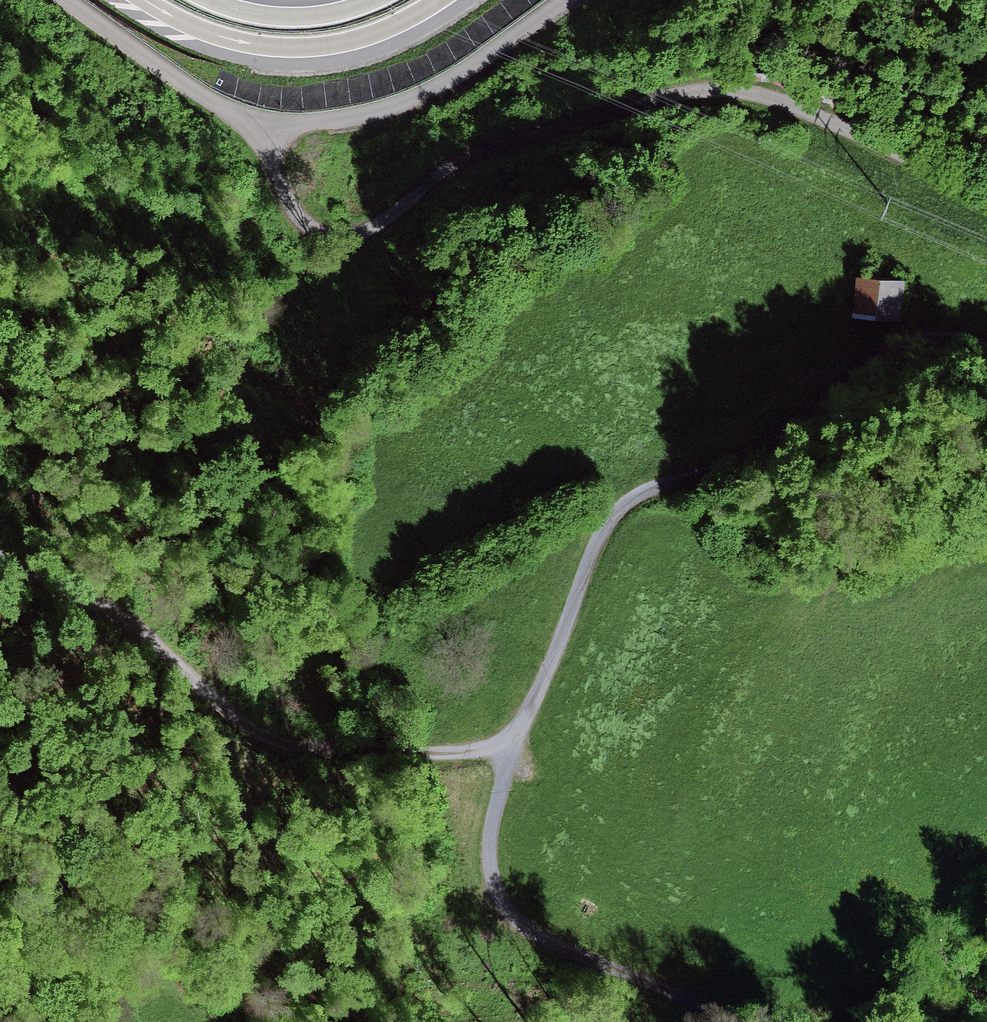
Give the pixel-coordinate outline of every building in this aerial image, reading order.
[(913,280),(857,278),(855,323),(911,325),(913,280)]
